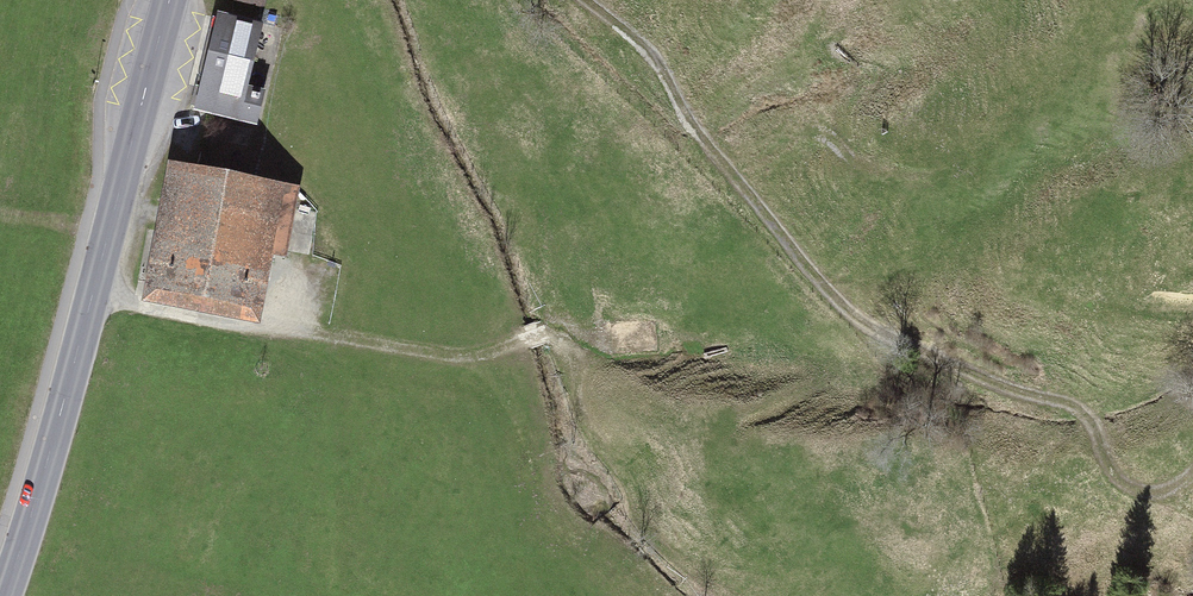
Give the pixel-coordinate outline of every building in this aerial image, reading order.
[(270,14),(273,0),(211,0),(211,1),(270,14)] [(266,28),(217,18),(197,116),(231,123),(226,146),(257,152),(269,95),(253,92),(266,28)] [(302,190),(172,167),(147,309),(263,329),(274,263),(289,265),(302,190)]
